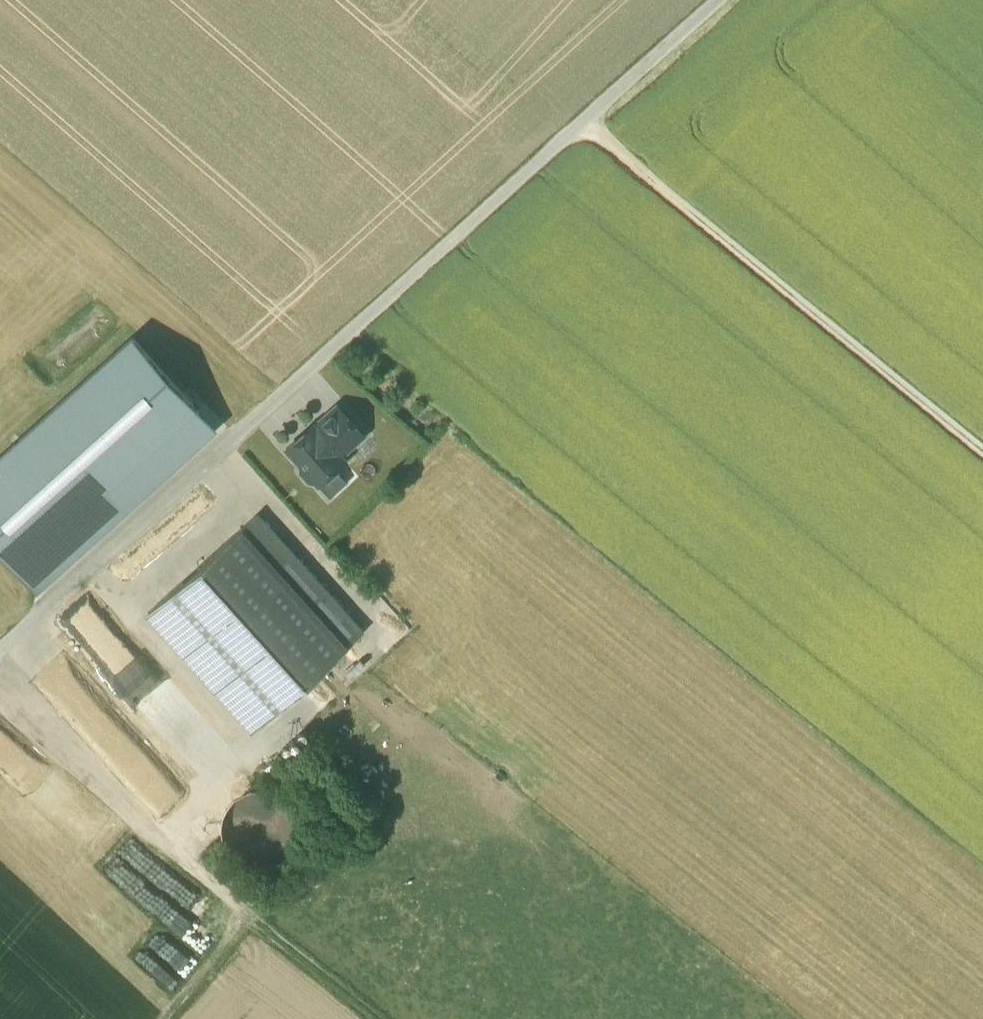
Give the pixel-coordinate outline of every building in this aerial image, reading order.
[(130,340),(0,456),(0,541),(37,582),(210,429),(130,340)] [(337,406),(314,427),(313,425),(287,448),(302,465),(302,470),(310,479),(315,479),(318,482),(334,468),(344,459),(340,455),(363,434),(337,406)] [(334,468),(318,482),(329,495),(345,480),(334,468)] [(361,631),(256,515),(149,611),(254,728),(361,631)] [(147,717),(157,708),(180,735),(194,724),(163,689),(140,709),(147,717)] [(298,844),(301,829),(297,814),(289,801),(275,792),(260,789),(245,793),(232,801),(223,814),(220,830),(224,845),(232,858),(245,867),(261,870),(276,866),(289,858),(298,844)]
